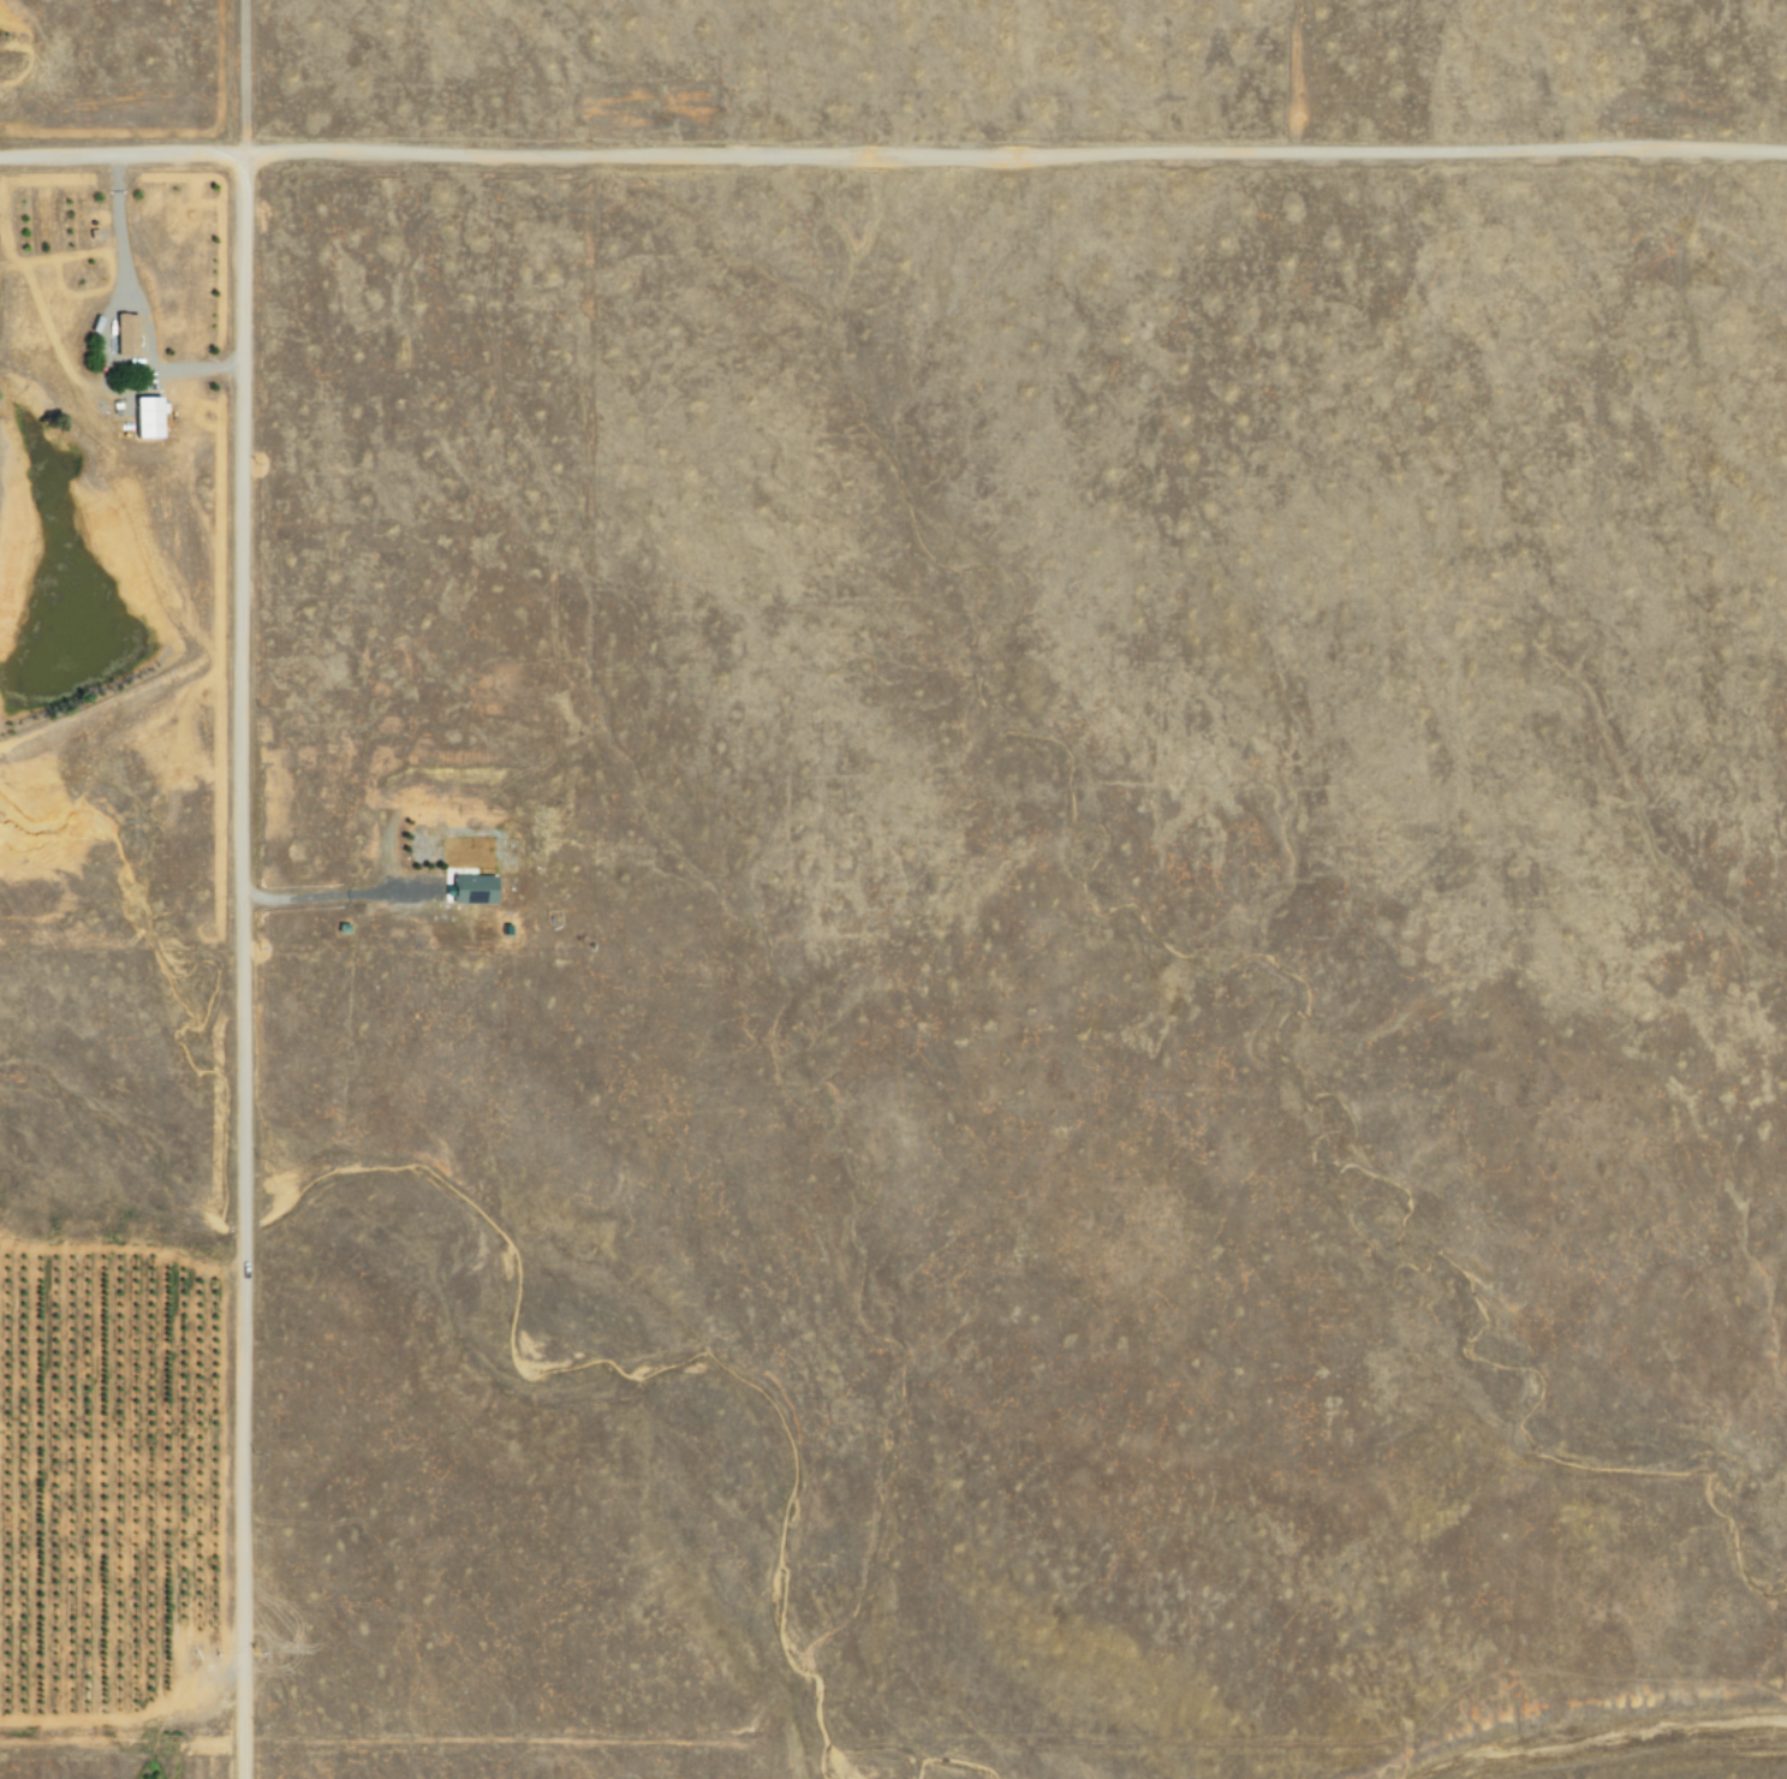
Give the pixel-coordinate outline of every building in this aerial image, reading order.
[(136,314),(116,314),(115,354),(135,355),(136,314)] [(131,438),(158,438),(159,398),(132,398),(131,438)] [(492,903),(493,875),(448,876),(448,904),(460,904),(481,903),(492,903)]
